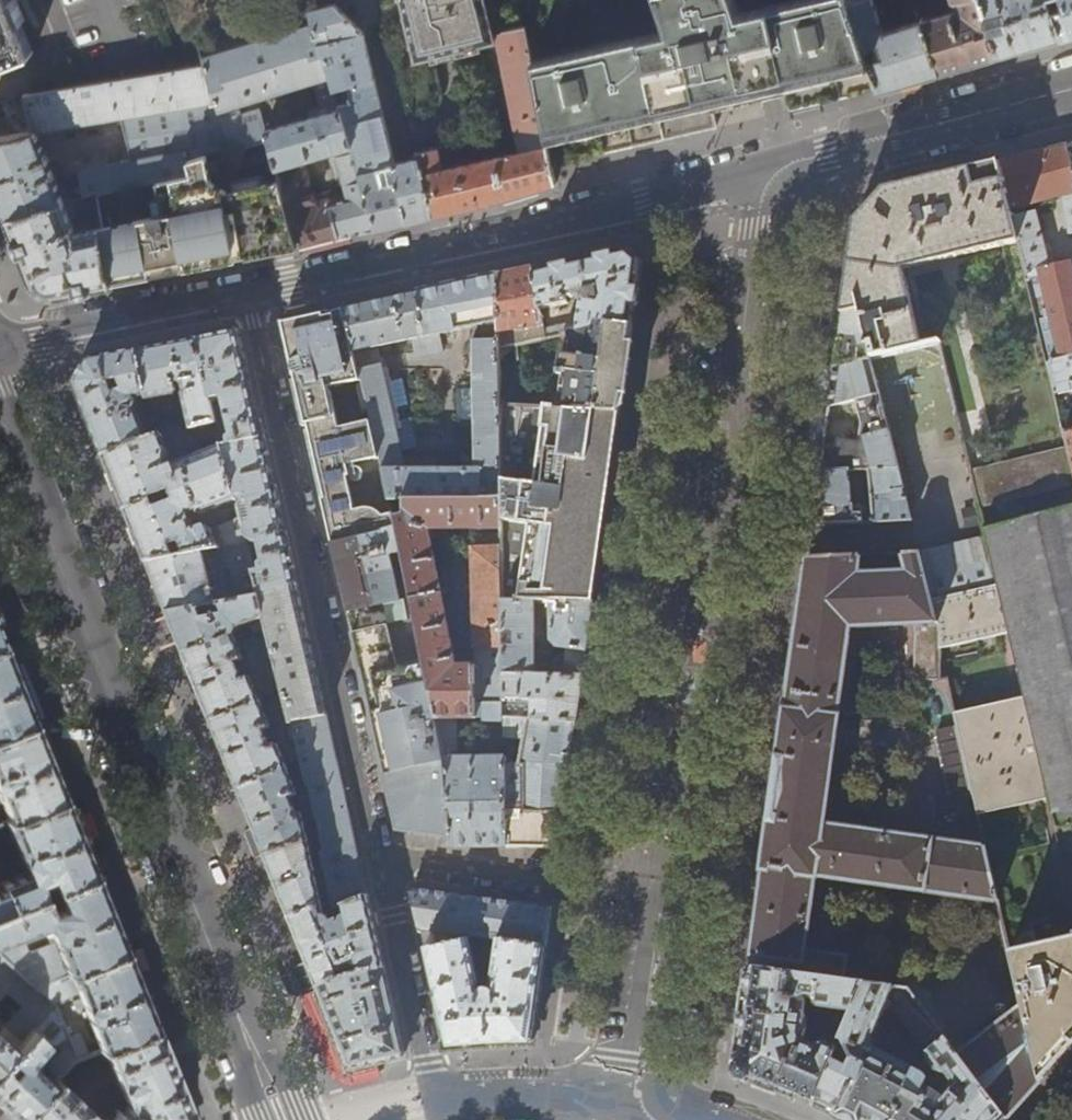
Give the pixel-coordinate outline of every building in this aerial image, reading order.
[(34,51),(14,0),(0,0),(0,65),(34,51)] [(415,60),(496,41),(486,0),(400,0),(415,60)] [(531,61),(549,150),(552,165),(647,143),(717,127),(715,112),(726,110),(778,98),(787,96),(790,110),(856,95),(879,90),(874,75),(851,0),(800,0),(756,10),(740,14),(736,0),(660,0),(666,18),(668,30),(531,61)] [(874,75),(879,90),(928,76),(939,73),(923,21),(883,32),(873,0),(851,0),(874,75)] [(953,2),(957,4),(959,10),(923,21),(939,73),(974,63),(998,56),(980,0),(952,0),(953,2)] [(1053,12),(1065,9),(1063,0),(980,0),(998,56),(1009,53),(1027,48),(1062,38),(1053,12)] [(1065,9),(1053,12),(1062,38),(1071,35),(1071,0),(1063,0),(1065,9)] [(364,33),(334,4),(309,12),(313,24),(376,229),(409,221),(395,162),(393,154),(364,33)] [(276,166),(298,247),(338,237),(354,234),(376,229),(313,24),(259,40),(256,28),(199,44),(205,64),(216,100),(230,143),(231,147),(268,136),(273,153),(276,166)] [(555,183),(552,165),(549,150),(531,61),(524,26),(504,31),(496,32),(521,152),(444,168),(439,146),(434,147),(434,145),(430,146),(431,148),(426,149),(425,147),(422,148),(422,150),(418,151),(417,149),(414,150),(416,157),(431,216),(456,209),(555,183)] [(216,100),(205,64),(26,94),(34,131),(0,137),(0,195),(8,215),(95,195),(189,172),(185,158),(230,143),(216,100)] [(189,172),(95,195),(112,282),(131,279),(149,275),(167,272),(257,255),(298,247),(276,166),(273,153),(236,162),(231,147),(230,143),(185,158),(189,172)] [(1000,163),(1020,241),(1054,380),(1056,392),(1071,389),(1071,269),(1070,260),(1049,265),(1036,210),(1025,212),(1024,205),(1062,196),(1071,233),(1071,163),(1067,145),(1033,154),(999,162),(1000,163)] [(405,159),(395,162),(409,221),(420,219),(431,216),(416,157),(405,159)] [(924,346),(905,269),(1020,241),(1000,163),(999,162),(953,173),(892,187),(883,189),(883,191),(855,222),(850,256),(842,315),(858,311),(871,359),(924,346)] [(58,292),(112,282),(95,195),(8,215),(27,261),(34,279),(58,292)] [(534,268),(499,276),(499,332),(544,325),(541,310),(570,303),(569,298),(582,295),(583,302),(580,321),(545,328),(547,338),(564,334),(594,328),(595,320),(632,325),(637,287),(641,262),(629,250),(585,260),(535,272),(534,268)] [(414,293),(388,298),(345,308),(362,380),(372,421),(380,458),(390,498),(493,499),(493,485),(501,485),(500,402),(500,358),(500,347),(499,332),(499,276),(498,274),(456,283),(414,292),(414,293)] [(340,427),(331,387),(362,380),(345,308),(313,314),(281,321),(292,367),(322,498),(332,542),(396,526),(393,513),(381,516),(375,511),(371,510),(362,508),(354,508),(347,476),(350,476),(348,465),(354,464),(380,458),(372,421),(340,427)] [(858,311),(842,315),(840,333),(835,367),(871,359),(858,311)] [(628,355),(632,325),(595,320),(594,328),(564,334),(569,345),(568,354),(563,354),(561,374),(565,375),(561,407),(620,412),(628,355)] [(221,334),(197,339),(202,364),(203,364),(215,413),(228,417),(232,435),(230,436),(229,438),(230,443),(223,444),(230,472),(237,500),(241,516),(245,534),(246,534),(249,539),(252,541),(255,542),(259,542),(263,561),(261,561),(260,564),(261,568),(254,569),(260,593),(297,585),(288,549),(276,494),(255,406),(238,330),(221,334)] [(179,342),(138,351),(147,397),(148,401),(151,409),(173,405),(172,396),(175,396),(178,393),(176,382),(182,382),(184,390),(182,394),(188,421),(159,428),(162,436),(217,420),(215,413),(203,364),(202,364),(197,339),(179,342)] [(500,347),(500,358),(518,359),(518,343),(500,347)] [(147,397),(138,351),(103,358),(101,358),(89,361),(76,385),(89,416),(105,458),(150,440),(147,432),(151,430),(143,410),(138,412),(137,399),(147,397)] [(871,359),(835,367),(827,426),(820,472),(848,470),(866,469),(865,462),(856,462),(850,430),(863,429),(873,469),(898,467),(871,359)] [(561,407),(500,402),(501,485),(501,498),(502,529),(502,537),(502,602),(533,602),(550,603),(593,603),(599,556),(615,447),(620,412),(561,407)] [(201,515),(237,500),(230,472),(223,444),(217,420),(162,436),(150,440),(105,458),(119,492),(138,539),(147,563),(177,556),(172,545),(182,542),(186,554),(247,542),(245,534),(241,516),(213,528),(212,526),(207,524),(198,528),(195,520),(192,522),(188,514),(199,511),(201,515)] [(1068,450),(1071,468),(1071,431),(1064,433),(1068,450)] [(971,473),(979,505),(1071,483),(1071,468),(1068,450),(971,473)] [(357,474),(354,464),(348,465),(350,476),(357,474)] [(898,467),(873,469),(870,469),(872,507),(854,508),(854,503),(848,503),(852,498),(851,482),(848,478),(848,470),(820,472),(817,496),(813,525),(912,520),(898,467)] [(393,513),(396,526),(401,551),(425,663),(444,758),(450,838),(450,848),(477,847),(506,847),(531,847),(559,848),(567,786),(576,722),(504,716),(502,602),(502,537),(473,538),(475,666),(456,667),(428,530),(502,529),(501,498),(493,499),(390,498),(393,513)] [(985,529),(987,539),(997,583),(1008,630),(1023,695),(1047,797),(1055,828),(1071,824),(1071,505),(985,529)] [(401,551),(396,526),(332,542),(339,575),(352,632),(387,625),(407,621),(402,600),(397,601),(387,555),(401,551)] [(997,583),(987,539),(920,555),(930,597),(997,583)] [(247,542),(186,554),(177,556),(147,563),(157,588),(168,614),(226,602),(218,570),(233,567),(241,599),(260,595),(260,593),(254,569),(247,542)] [(1009,950),(985,848),(985,847),(821,825),(835,718),(848,627),(914,624),(913,677),(937,678),(939,646),(939,631),(930,597),(920,555),(919,554),(886,555),(886,575),(854,577),(857,557),(808,559),(802,606),(787,712),(768,846),(751,968),(844,981),(845,968),(846,957),(804,952),(814,874),(982,901),(986,919),(982,920),(1000,996),(1019,991),(1009,950)] [(997,583),(930,597),(939,631),(939,646),(1008,630),(997,583)] [(297,585),(260,593),(260,595),(269,631),(276,656),(278,665),(285,694),(292,724),(326,715),(311,648),(297,585)] [(260,595),(241,599),(226,602),(168,614),(177,636),(185,656),(238,640),(236,634),(238,632),(239,629),(239,625),(263,620),(266,631),(269,631),(260,595)] [(534,674),(533,602),(502,602),(504,716),(576,722),(584,667),(586,651),(593,603),(550,603),(551,639),(557,648),(567,648),(565,658),(558,657),(551,663),(551,675),(534,674)] [(387,625),(352,632),(362,673),(374,727),(377,740),(392,806),(397,830),(417,833),(450,838),(444,758),(425,663),(400,668),(387,625)] [(238,640),(185,656),(197,686),(211,723),(262,702),(252,676),(245,678),(244,673),(250,670),(238,640)] [(4,646),(0,647),(0,737),(35,723),(17,678),(4,646)] [(271,666),(278,665),(276,656),(269,658),(271,666)] [(953,711),(956,724),(972,795),(977,814),(1047,797),(1023,695),(953,711)] [(262,702),(211,723),(225,755),(238,790),(289,770),(280,745),(273,747),(271,742),(277,739),(262,702)] [(326,715),(292,724),(302,765),(315,818),(317,818),(321,836),(324,852),(322,853),(323,855),(335,908),(344,905),(368,896),(353,833),(338,767),(326,715)] [(35,723),(0,737),(0,797),(9,821),(65,799),(47,754),(35,723)] [(972,795),(956,724),(934,729),(950,800),(972,795)] [(289,770),(238,790),(250,820),(265,857),(308,840),(303,813),(298,815),(297,810),(302,808),(289,770)] [(65,799),(9,821),(6,822),(26,872),(0,882),(0,884),(2,889),(0,890),(0,913),(43,896),(36,880),(50,875),(56,890),(96,875),(77,829),(65,799)] [(321,836),(308,840),(265,857),(276,883),(290,919),(323,907),(312,858),(323,855),(322,853),(324,852),(321,836)] [(62,905),(49,911),(43,896),(0,913),(0,955),(5,959),(35,987),(125,948),(108,906),(96,875),(56,890),(62,905)] [(552,908),(415,888),(411,894),(417,919),(420,934),(421,933),(448,1050),(483,1046),(496,1045),(532,1045),(541,983),(552,908)] [(368,896),(344,905),(347,916),(331,922),(329,919),(326,918),(323,907),(290,919),(301,946),(318,989),(350,976),(384,968),(375,929),(368,896)] [(1009,950),(1019,991),(1023,1009),(1040,1081),(1071,1045),(1071,935),(1009,950)] [(138,982),(125,948),(35,987),(53,1003),(78,993),(80,999),(73,1002),(76,1009),(84,1007),(101,1048),(103,1047),(156,1024),(138,982)] [(0,964),(0,997),(4,992),(20,1007),(4,1025),(22,1041),(55,1005),(53,1003),(35,987),(5,959),(0,964)] [(350,976),(318,989),(333,1026),(350,1069),(377,1062),(404,1057),(392,1004),(384,968),(350,976)] [(853,1012),(865,983),(844,981),(751,968),(736,1076),(779,1091),(815,1106),(838,1048),(797,1033),(799,1030),(800,1025),(799,1022),(797,1019),(800,1003),(808,998),(816,999),(815,1003),(817,1007),(853,1012)] [(966,1051),(911,980),(853,972),(853,969),(845,968),(844,981),(865,983),(908,990),(959,1056),(966,1051)] [(838,1048),(815,1106),(843,1119),(1005,1119),(1006,1119),(959,1056),(908,990),(865,983),(853,1012),(838,1048)] [(68,1038),(55,1005),(22,1041),(14,1049),(0,1065),(0,1104),(1,1106),(17,1119),(20,1119),(56,1080),(73,1061),(77,1059),(68,1038)] [(1040,1081),(1023,1009),(966,1051),(959,1056),(1006,1119),(1025,1098),(1040,1081)] [(103,1047),(128,1105),(108,1119),(194,1119),(173,1068),(156,1024),(103,1047)] [(80,1033),(68,1038),(77,1059),(89,1054),(80,1033)] [(14,1049),(0,1036),(0,1065),(14,1049)] [(56,1080),(20,1119),(100,1119),(56,1080)]
